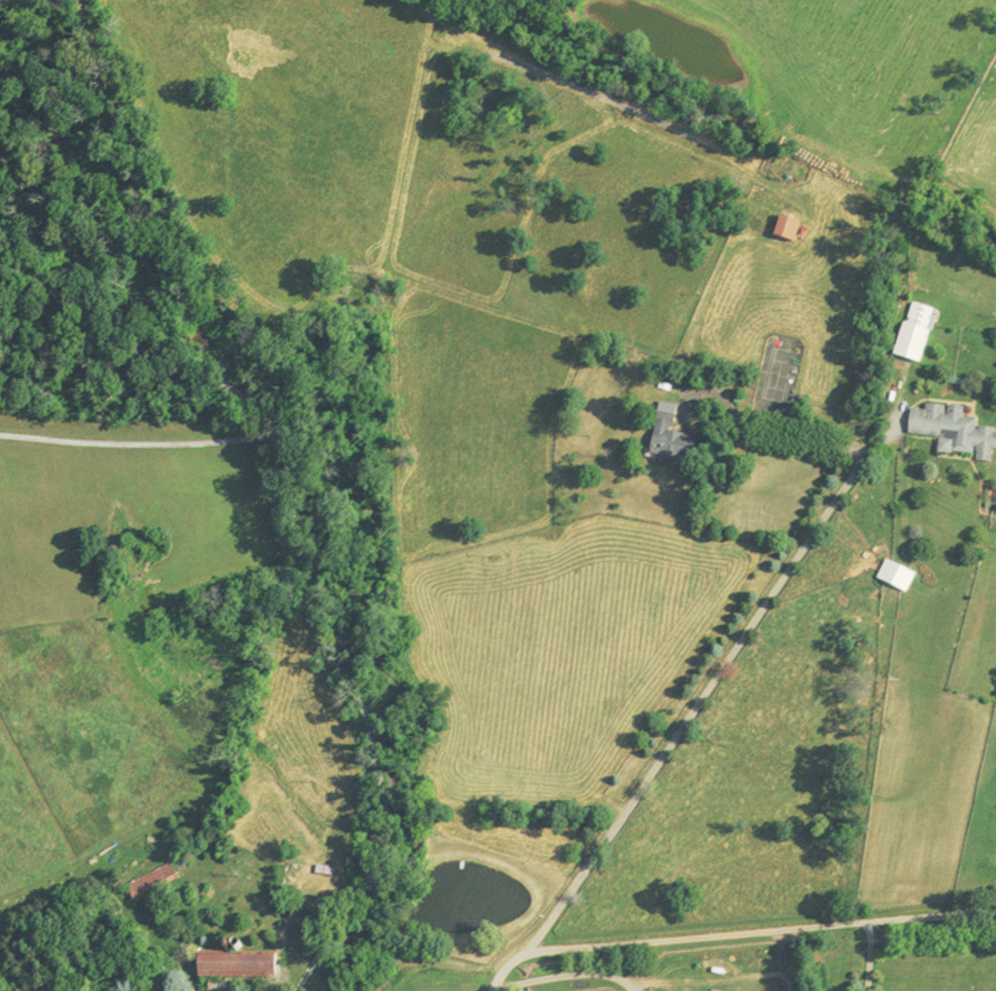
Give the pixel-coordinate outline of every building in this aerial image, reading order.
[(790,243),(794,223),(775,219),(771,240),(790,243)] [(934,311),(907,304),(892,357),(918,365),(934,311)] [(693,438),(668,434),(673,406),(654,403),(647,457),(690,464),(693,438)] [(975,457),(974,463),(990,464),(990,451),(995,452),(995,432),(974,430),(975,420),(961,419),(961,408),(923,406),(923,412),(907,411),(906,437),(936,439),(935,455),(975,457)] [(913,575),(884,561),(874,581),(904,595),(913,575)] [(174,881),(167,866),(121,887),(127,902),(174,881)] [(271,980),(271,958),(192,958),(192,980),(271,980)]
